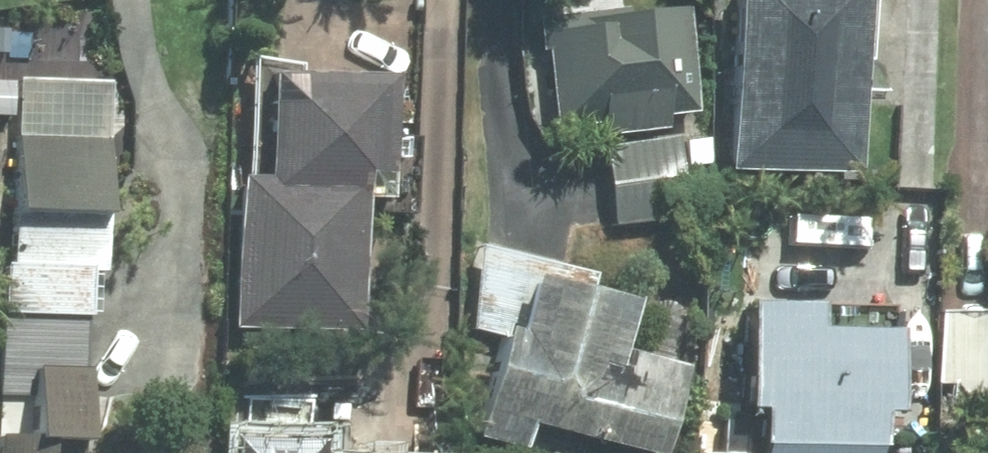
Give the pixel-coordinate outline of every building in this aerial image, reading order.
[(847,0),(716,0),(716,176),(847,176),(847,0)] [(532,27),(544,131),(592,126),(593,138),(658,131),(657,118),(690,115),(678,10),(532,27)] [(349,337),(355,202),(369,203),(374,82),(254,77),(250,180),(226,179),(220,332),(349,337)] [(671,138),(598,147),(608,227),(681,218),(671,138)] [(5,139),(1,267),(0,267),(0,315),(75,317),(76,273),(95,273),(99,141),(5,139)] [(617,452),(657,452),(676,374),(603,356),(615,309),(582,302),(590,269),(480,243),(459,331),(486,337),(462,438),(510,450),(515,429),(617,452)] [(978,268),(983,314),(931,319),(939,404),(987,399),(987,268),(978,268)] [(732,309),(729,416),(711,415),(710,452),(868,452),(869,423),(880,423),(883,313),(732,309)] [(0,320),(0,452),(45,452),(45,446),(78,448),(83,323),(0,320)] [(224,441),(223,452),(319,452),(319,445),(224,441)]
